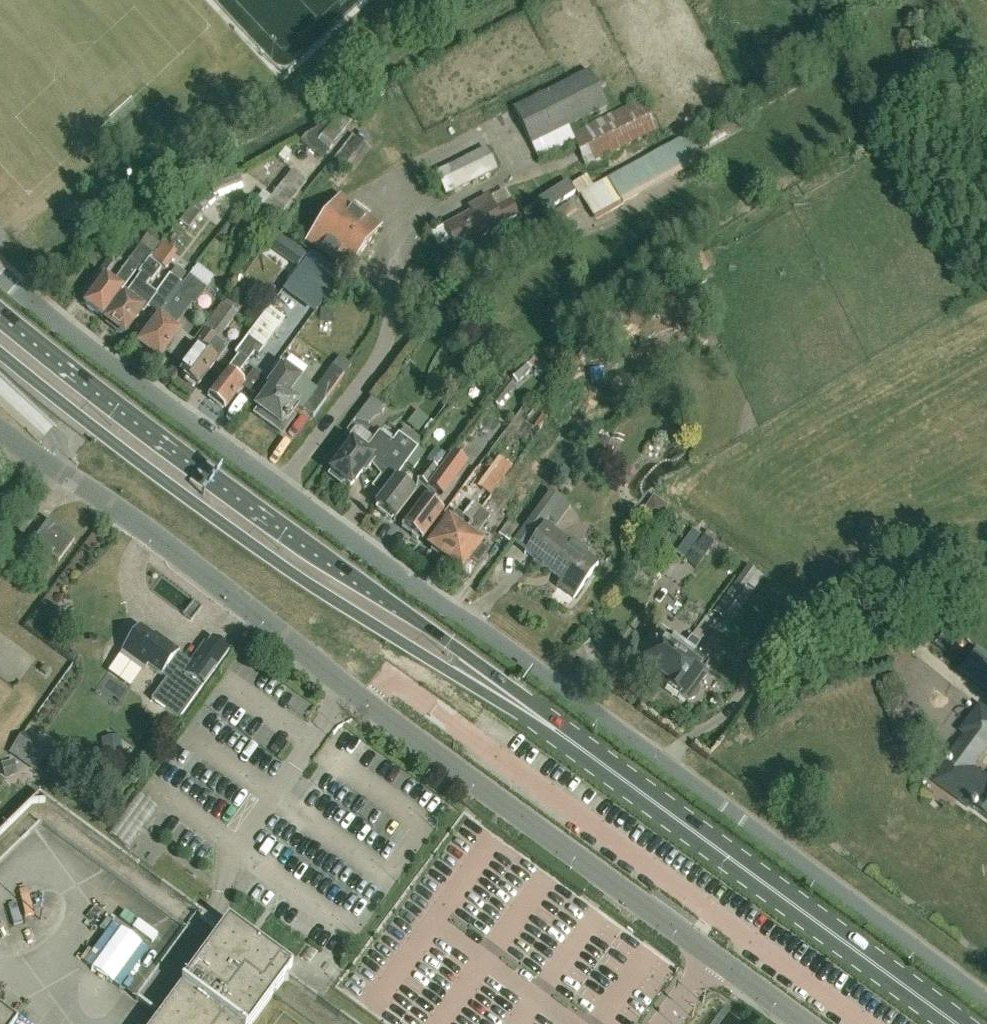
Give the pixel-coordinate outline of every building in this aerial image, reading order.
[(513,107),(531,146),(538,159),(574,142),(585,165),(657,129),(642,97),(570,133),(567,128),(606,107),(588,70),(513,107)] [(305,135),(304,136),(300,141),(324,156),(341,133),(330,124),(328,126),(324,124),(305,135)] [(3,153),(10,146),(0,135),(0,149),(3,153)] [(368,149),(353,137),(336,160),(351,172),(368,149)] [(485,151),(435,175),(444,193),(493,169),(485,151)] [(579,193),(579,194),(595,221),(623,205),(616,192),(665,165),(657,151),(607,178),(579,193)] [(287,220),(310,180),(295,171),(272,211),(287,220)] [(99,177),(91,184),(103,197),(111,191),(99,177)] [(198,207),(202,211),(212,199),(207,195),(198,207)] [(207,212),(220,226),(239,208),(225,195),(207,212)] [(495,210),(488,197),(468,208),(471,213),(445,227),(457,250),(503,226),(502,224),(517,216),(510,202),(495,210)] [(345,270),(379,227),(338,198),(306,242),(345,270)] [(200,215),(191,208),(180,222),(189,229),(200,215)] [(151,255),(140,247),(113,284),(105,278),(84,306),(87,308),(87,310),(93,315),(95,314),(102,319),(103,318),(102,318),(112,305),(115,307),(121,299),(118,297),(136,273),(139,268),(141,269),(142,269),(148,260),(151,255)] [(347,277),(311,251),(298,270),(334,296),(347,277)] [(695,262),(702,275),(714,269),(706,256),(695,262)] [(142,269),(141,269),(139,268),(136,273),(140,276),(106,322),(114,328),(114,331),(119,335),(123,334),(124,335),(141,312),(132,305),(149,282),(150,283),(160,269),(148,260),(142,269)] [(145,304),(158,314),(182,282),(169,272),(145,304)] [(204,289),(189,278),(138,346),(147,353),(146,355),(156,363),(158,360),(159,361),(165,353),(176,361),(191,341),(178,333),(172,328),(192,303),(193,304),(204,289)] [(217,340),(236,314),(221,304),(204,329),(205,331),(182,364),(186,367),(180,375),(185,379),(185,382),(193,387),(195,386),(197,388),(225,346),(217,340)] [(242,384),(234,378),(245,364),(254,352),(258,357),(284,321),(269,309),(234,354),(236,356),(207,395),(216,402),(216,405),(221,409),(224,408),(225,409),(243,386),(254,395),(268,378),(255,368),(242,384)] [(260,418),(263,420),(280,433),(299,407),(287,398),(301,380),(282,366),(268,386),(271,389),(257,408),(264,413),(260,418)] [(318,392),(327,398),(343,376),(334,369),(318,392)] [(391,442),(378,433),(371,441),(369,437),(360,429),(353,429),(349,435),(346,442),(351,445),(349,448),(345,447),(342,452),(344,455),(331,472),(328,476),(341,486),(344,482),(351,487),(362,472),(365,474),(374,462),(396,478),(418,450),(416,449),(422,442),(404,428),(398,435),(397,434),(391,442)] [(427,485),(438,470),(436,469),(447,455),(437,447),(426,460),(430,463),(429,464),(428,463),(418,477),(427,485)] [(452,454),(439,471),(438,470),(427,485),(438,493),(450,477),(462,462),(452,454)] [(485,477),(476,470),(463,490),(471,496),(485,477)] [(416,494),(396,478),(375,506),(378,508),(377,510),(385,517),(386,515),(395,521),(416,494)] [(481,490),(471,504),(461,517),(454,512),(447,522),(429,547),(431,548),(431,552),(436,555),(440,555),(445,559),(490,497),(481,490)] [(412,537),(417,540),(419,539),(422,541),(429,532),(430,533),(442,516),(430,507),(437,497),(429,491),(402,527),(412,534),(412,537)] [(560,501),(548,493),(536,511),(547,519),(560,501)] [(491,498),(490,497),(445,559),(451,563),(451,566),(456,570),(459,570),(461,571),(470,559),(478,564),(487,552),(480,546),(481,546),(473,540),(491,517),(482,510),(491,498)] [(520,529),(509,521),(499,535),(510,543),(520,529)] [(56,563),(72,541),(47,522),(31,545),(56,563)] [(524,554),(561,581),(557,587),(573,600),(598,566),(544,527),(524,554)] [(714,545),(702,537),(684,561),(696,569),(714,545)] [(670,549),(649,570),(659,580),(680,559),(670,549)] [(26,577),(33,568),(21,560),(14,569),(26,577)] [(761,574),(747,564),(713,608),(724,616),(752,576),(757,580),(761,574)] [(690,640),(698,646),(713,625),(706,619),(690,640)] [(953,657),(967,638),(950,626),(936,644),(953,657)] [(151,701),(179,721),(229,651),(211,638),(205,646),(200,647),(188,664),(189,669),(187,671),(172,660),(177,652),(160,639),(154,639),(137,627),(121,649),(165,681),(151,701)] [(662,678),(683,649),(675,644),(677,641),(659,628),(636,658),(662,678)] [(683,649),(662,678),(663,679),(659,683),(681,700),(686,704),(687,702),(689,702),(690,702),(692,702),(693,701),(695,700),(696,699),(697,697),(697,696),(698,694),(698,692),(697,691),(697,689),(707,676),(703,673),(708,666),(692,653),(691,655),(683,649)] [(978,650),(961,673),(986,693),(986,657),(978,650)] [(21,695),(0,680),(0,724),(21,695)] [(957,796),(959,800),(967,806),(971,807),(986,818),(986,780),(986,779),(985,777),(981,773),(977,773),(972,769),(986,749),(986,713),(980,707),(962,732),(967,736),(947,763),(950,765),(938,782),(957,796)] [(36,773),(49,760),(27,739),(14,752),(36,773)] [(156,812),(138,799),(111,835),(129,849),(156,812)] [(211,845),(199,859),(208,866),(219,851),(211,845)] [(36,902),(13,910),(19,928),(42,920),(36,902)] [(273,994),(285,979),(290,971),(291,970),(288,968),(227,923),(226,924),(221,932),(159,1017),(153,1023),(251,1023),(273,994)] [(106,985),(124,973),(107,948),(95,956),(100,965),(95,968),(106,985)] [(16,1020),(0,1009),(0,1023),(13,1023),(16,1020)]
